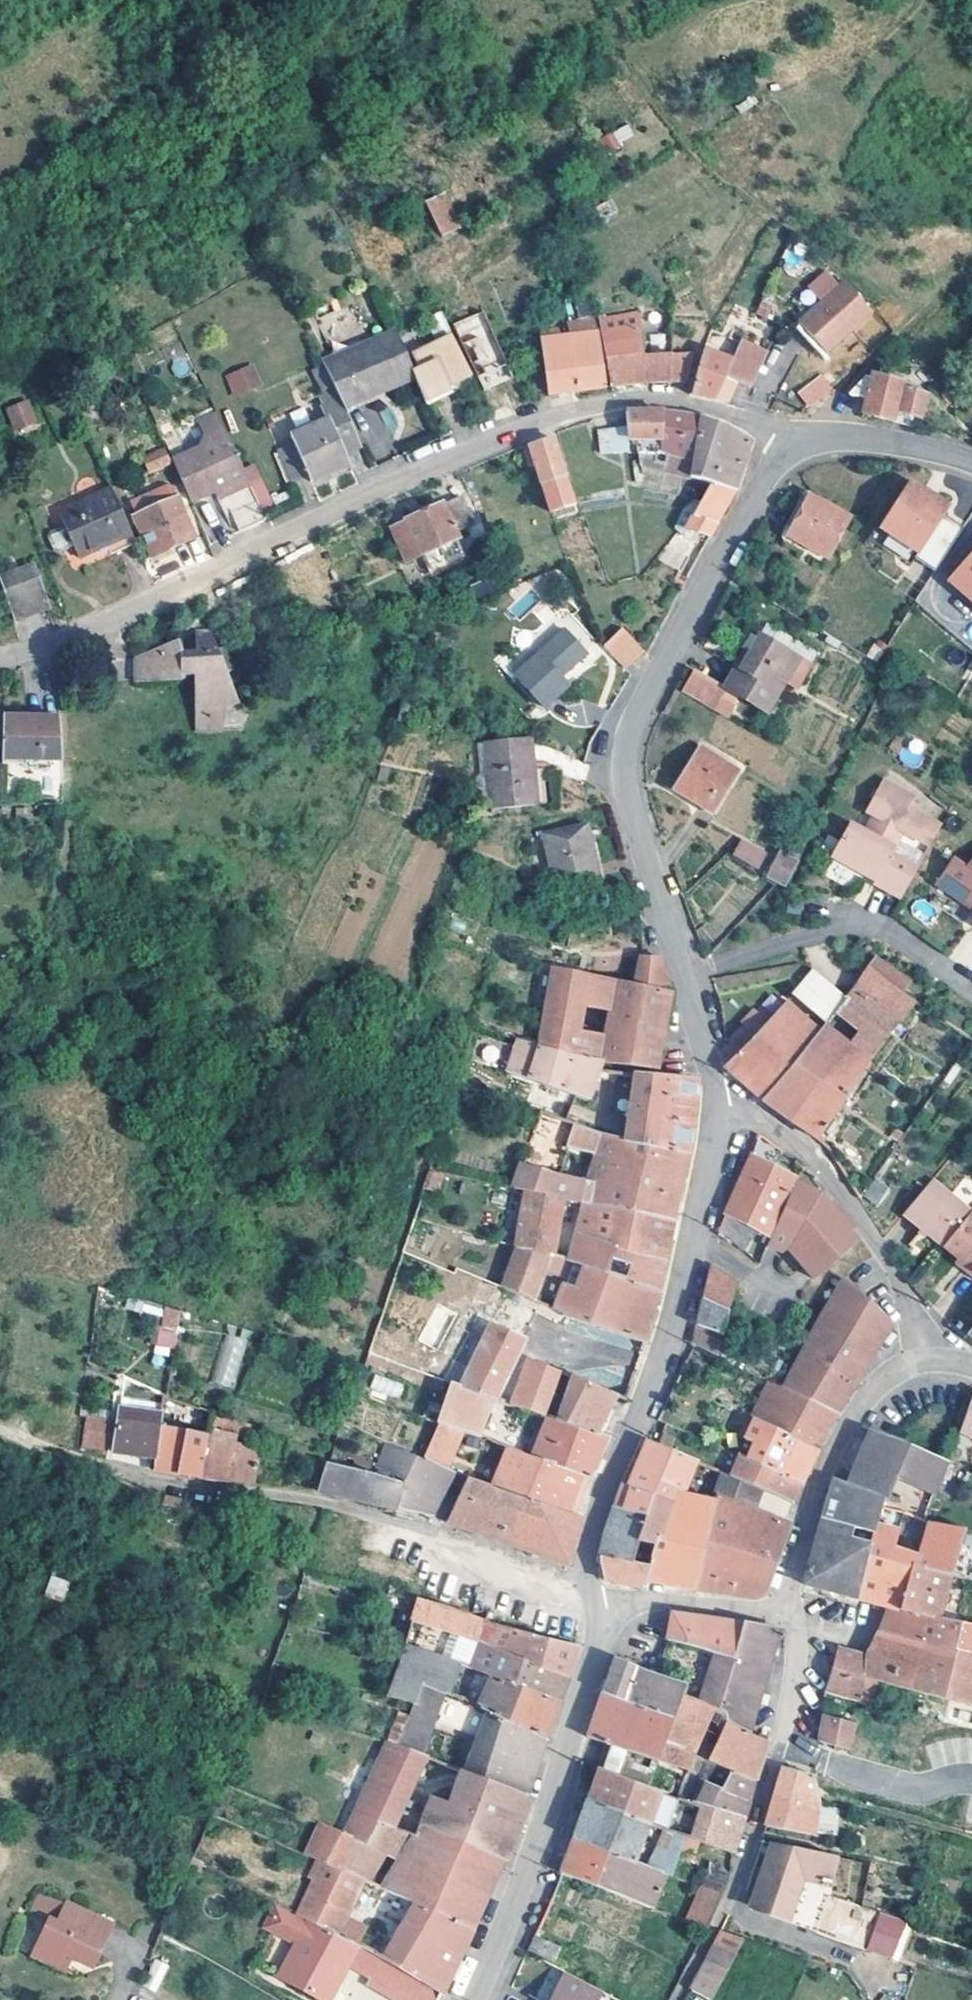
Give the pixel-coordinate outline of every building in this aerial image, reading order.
[(598,138),(607,153),(635,137),(627,122),(598,138)] [(438,235),(460,228),(448,192),(426,199),(438,235)] [(798,326),(827,357),(873,314),(845,284),(844,283),(798,326)] [(763,301),(756,314),(762,316),(771,320),(777,308),(763,301)] [(636,384),(667,381),(669,353),(643,355),(642,327),(655,324),(652,308),(597,320),(609,387),(636,384)] [(759,322),(762,316),(756,314),(753,320),(759,322)] [(507,370),(484,316),(453,330),(469,365),(472,371),(474,376),(478,384),(507,370)] [(328,382),(334,392),(340,404),(377,387),(413,371),(393,325),(359,340),(362,346),(321,364),(328,382)] [(418,368),(413,371),(423,395),(472,371),(469,365),(467,367),(449,328),(424,340),(414,345),(408,348),(418,368)] [(605,388),(595,332),(541,341),(549,395),(573,392),(605,388)] [(359,340),(357,335),(317,352),(321,364),(362,346),(359,340)] [(424,340),(422,336),(413,340),(414,345),(424,340)] [(742,341),(734,358),(726,377),(737,383),(751,388),(769,351),(742,341)] [(726,377),(734,358),(704,349),(699,367),(701,369),(693,395),(716,400),(728,403),(737,383),(726,377)] [(669,353),(667,381),(669,380),(692,379),(692,353),(669,353)] [(176,378),(191,372),(184,355),(169,361),(176,378)] [(920,363),(911,372),(927,389),(937,380),(920,363)] [(328,382),(320,365),(309,371),(322,397),(334,392),(328,382)] [(513,383),(507,370),(478,384),(484,396),(513,383)] [(474,376),(472,371),(423,395),(425,400),(474,376)] [(820,373),(795,392),(808,409),(833,389),(820,373)] [(871,373),(869,379),(866,389),(863,398),(860,412),(893,421),(896,411),(921,417),(927,393),(903,386),(904,382),(871,373)] [(862,377),(848,395),(863,398),(866,389),(869,379),(864,377),(862,377)] [(262,395),(254,378),(231,388),(239,405),(262,395)] [(346,414),(381,397),(377,387),(340,404),(346,414)] [(340,404),(334,392),(322,397),(327,409),(324,411),(329,420),(290,437),(293,444),(277,451),(290,482),(306,475),(310,483),(349,465),(343,453),(360,446),(346,414),(340,404)] [(14,431),(38,422),(28,397),(4,407),(14,431)] [(381,402),(354,414),(373,461),(401,450),(381,402)] [(656,435),(655,411),(647,411),(627,412),(628,428),(628,437),(656,435)] [(680,414),(655,411),(656,435),(656,452),(694,457),(701,418),(680,414)] [(712,483),(735,491),(736,487),(749,442),(732,430),(701,418),(694,457),(656,452),(653,459),(666,463),(664,468),(706,480),(712,483)] [(227,438),(221,425),(204,431),(210,445),(227,438)] [(629,450),(628,437),(628,428),(612,430),(613,451),(620,451),(629,450)] [(613,451),(612,430),(598,431),(600,451),(613,451)] [(253,495),(227,438),(210,445),(202,459),(175,470),(194,511),(217,502),(221,511),(253,496),(253,495)] [(574,503),(552,439),(521,448),(526,467),(535,463),(549,511),(574,503)] [(169,463),(163,449),(141,458),(147,472),(169,463)] [(912,558),(934,573),(962,529),(942,515),(948,507),(929,494),(911,481),(878,528),(915,553),(912,558)] [(735,491),(712,483),(703,500),(697,497),(678,529),(676,533),(687,537),(691,530),(710,537),(728,506),(735,491)] [(175,489),(166,487),(131,502),(137,516),(133,517),(152,562),(160,559),(159,553),(177,545),(196,537),(175,489)] [(130,532),(110,488),(57,513),(64,530),(72,547),(77,558),(112,542),(130,534),(130,532)] [(260,510),(265,521),(275,516),(263,490),(253,495),(253,496),(260,510)] [(472,500),(469,492),(459,497),(462,504),(472,500)] [(789,535),(810,497),(802,493),(776,539),(823,565),(827,557),(789,535)] [(462,504),(459,497),(442,504),(453,531),(471,524),(462,504)] [(810,497),(789,535),(827,557),(849,519),(810,497)] [(453,531),(442,504),(404,520),(405,522),(390,529),(412,579),(464,558),(453,531)] [(265,521),(260,510),(232,520),(243,544),(269,532),(265,521)] [(72,547),(64,530),(49,536),(47,541),(52,552),(57,553),(72,547)] [(660,562),(681,570),(691,541),(671,533),(660,562)] [(135,543),(130,534),(112,542),(116,552),(135,543)] [(179,551),(177,545),(159,553),(160,559),(179,551)] [(971,603),(971,552),(947,582),(971,603)] [(0,574),(13,614),(45,604),(32,564),(0,574)] [(641,642),(619,624),(604,644),(606,648),(624,663),(641,642)] [(585,652),(564,626),(511,671),(539,706),(565,686),(561,682),(556,676),(585,652)] [(198,676),(199,732),(223,730),(222,708),(237,701),(224,670),(210,632),(197,632),(197,651),(186,652),(181,640),(134,658),(134,682),(185,681),(185,677),(198,676)] [(768,714),(800,661),(758,638),(741,670),(738,669),(726,690),(768,714)] [(590,658),(585,652),(556,676),(561,682),(590,658)] [(694,673),(682,694),(714,711),(726,690),(694,673)] [(412,719),(416,698),(404,697),(399,716),(412,719)] [(26,715),(2,715),(2,756),(61,756),(59,716),(26,715)] [(532,770),(527,737),(486,741),(489,764),(489,769),(493,808),(536,804),(532,770)] [(728,792),(738,774),(701,750),(674,792),(713,815),(728,792)] [(61,764),(61,756),(2,756),(1,762),(61,764)] [(548,802),(543,769),(532,770),(536,804),(548,802)] [(884,781),(867,812),(873,815),(863,832),(850,826),(832,860),(862,876),(870,872),(878,876),(874,882),(872,884),(901,898),(917,867),(890,854),(903,831),(930,844),(940,824),(908,807),(913,796),(884,781)] [(608,876),(594,822),(586,823),(600,878),(608,876)] [(600,878),(586,823),(543,834),(557,890),(600,878)] [(742,841),(733,854),(755,871),(764,858),(742,841)] [(787,842),(781,854),(797,863),(804,851),(787,842)] [(783,889),(797,863),(781,854),(768,878),(783,889)] [(966,869),(953,859),(937,883),(938,889),(970,912),(971,908),(971,861),(966,869)] [(874,882),(878,876),(870,872),(862,876),(874,882)] [(572,898),(563,895),(561,902),(570,905),(572,898)] [(952,963),(971,969),(971,934),(961,931),(952,963)] [(876,954),(867,965),(903,993),(911,982),(876,954)] [(661,956),(643,955),(640,956),(631,985),(560,972),(547,969),(532,1045),(567,1055),(599,1061),(623,1065),(656,1068),(670,991),(661,956)] [(820,1026),(809,1040),(762,1099),(791,1119),(817,1139),(870,1066),(915,1003),(903,993),(867,965),(844,996),(826,1018),(820,1026)] [(826,1018),(844,996),(812,968),(792,991),(826,1018)] [(820,1026),(787,997),(756,1031),(748,1024),(726,1045),(720,1051),(725,1065),(745,1083),(762,1099),(809,1040),(820,1026)] [(532,1045),(516,1041),(515,1044),(514,1047),(535,1055),(597,1068),(598,1065),(599,1061),(567,1055),(532,1045)] [(535,1055),(514,1047),(504,1077),(529,1087),(586,1105),(597,1068),(535,1055)] [(635,1074),(623,1137),(688,1151),(692,1116),(697,1077),(668,1077),(635,1074)] [(538,1112),(525,1108),(522,1117),(536,1121),(538,1112)] [(586,1204),(672,1219),(683,1173),(688,1151),(623,1137),(604,1133),(573,1123),(566,1144),(596,1155),(592,1175),(600,1184),(597,1195),(585,1192),(589,1181),(526,1164),(516,1189),(530,1191),(568,1199),(586,1204)] [(775,1158),(757,1146),(753,1154),(772,1166),(775,1158)] [(772,1166),(753,1154),(739,1186),(724,1219),(722,1217),(717,1230),(742,1249),(753,1229),(766,1236),(793,1179),(772,1166)] [(445,1172),(429,1169),(423,1189),(438,1193),(445,1172)] [(930,1180),(904,1212),(944,1244),(971,1211),(930,1180)] [(817,1197),(796,1186),(768,1243),(784,1250),(787,1245),(790,1248),(814,1278),(858,1242),(840,1219),(845,1215),(835,1202),(829,1206),(820,1194),(817,1197)] [(568,1199),(530,1191),(514,1246),(546,1256),(551,1257),(568,1199)] [(586,1204),(576,1236),(663,1258),(667,1239),(672,1219),(586,1204)] [(959,1256),(971,1267),(971,1209),(971,1211),(944,1244),(959,1256)] [(663,1258),(576,1236),(569,1263),(657,1289),(659,1275),(663,1258)] [(514,1246),(503,1244),(499,1259),(509,1262),(514,1246)] [(489,1329),(522,1342),(539,1305),(532,1301),(546,1256),(514,1246),(509,1262),(501,1286),(504,1287),(489,1329)] [(955,1260),(971,1274),(971,1267),(959,1256),(955,1260)] [(652,1309),(657,1289),(569,1263),(568,1263),(553,1311),(645,1340),(652,1309)] [(711,1264),(703,1298),(728,1310),(737,1281),(711,1264)] [(829,1305),(784,1388),(836,1413),(865,1365),(891,1322),(844,1279),(829,1305)] [(696,1326),(721,1335),(728,1310),(703,1298),(700,1309),(696,1326)] [(177,1309),(166,1306),(163,1322),(173,1324),(177,1309)] [(724,1336),(721,1335),(696,1326),(694,1335),(692,1344),(718,1356),(724,1336)] [(159,1329),(150,1327),(147,1343),(156,1344),(159,1329)] [(163,1330),(159,1329),(156,1344),(170,1347),(173,1332),(163,1330)] [(461,1387),(495,1399),(501,1384),(522,1342),(489,1329),(469,1370),(461,1387)] [(222,1334),(213,1385),(236,1389),(245,1338),(222,1334)] [(597,1434),(598,1432),(608,1411),(616,1396),(612,1394),(613,1393),(527,1358),(505,1403),(583,1430),(597,1434)] [(469,1370),(462,1367),(455,1385),(461,1387),(469,1370)] [(372,1397),(403,1396),(402,1378),(372,1379),(372,1397)] [(816,1446),(836,1413),(784,1388),(780,1386),(769,1381),(751,1416),(755,1418),(816,1446)] [(438,1426),(462,1435),(478,1440),(583,1476),(582,1478),(588,1480),(598,1458),(608,1435),(598,1432),(597,1434),(583,1430),(505,1403),(495,1399),(461,1387),(455,1385),(449,1384),(435,1425),(438,1426)] [(970,1391),(958,1430),(971,1438),(971,1392),(970,1391)] [(184,1425),(160,1423),(155,1455),(153,1455),(151,1468),(169,1472),(201,1478),(210,1411),(189,1404),(184,1425)] [(128,1452),(153,1455),(155,1455),(160,1423),(161,1412),(115,1408),(109,1450),(128,1452)] [(210,1411),(201,1478),(252,1483),(259,1446),(234,1442),(234,1434),(245,1435),(247,1423),(210,1411)] [(79,1429),(104,1431),(106,1418),(81,1415),(79,1429)] [(806,1469),(816,1446),(755,1418),(737,1456),(739,1457),(799,1483),(806,1469)] [(654,1443),(673,1452),(681,1432),(663,1424),(654,1443)] [(462,1435),(438,1426),(422,1463),(445,1472),(462,1435)] [(104,1431),(79,1429),(77,1445),(102,1448),(104,1431)] [(945,1462),(870,1429),(863,1446),(857,1461),(893,1476),(932,1492),(945,1462)] [(575,1498),(582,1478),(583,1476),(478,1440),(464,1480),(567,1516),(569,1514),(575,1498)] [(694,1461),(673,1452),(654,1443),(645,1440),(635,1464),(626,1485),(626,1487),(652,1496),(669,1500),(674,1487),(684,1489),(694,1461)] [(452,1475),(445,1472),(422,1463),(385,1446),(374,1476),(326,1465),(317,1491),(387,1507),(414,1513),(443,1521),(455,1498),(443,1493),(452,1475)] [(739,1457),(730,1477),(761,1490),(790,1503),(794,1494),(799,1483),(739,1457)] [(893,1476),(857,1461),(847,1484),(882,1499),(884,1501),(893,1476)] [(761,1490),(730,1477),(719,1472),(715,1492),(753,1506),(761,1490)] [(855,1598),(880,1505),(882,1499),(847,1484),(832,1478),(804,1584),(834,1592),(855,1598)] [(581,1518),(569,1514),(567,1516),(464,1480),(455,1498),(443,1521),(442,1523),(566,1566),(572,1547),(581,1518)] [(626,1487),(626,1485),(620,1483),(615,1498),(611,1512),(645,1522),(652,1496),(626,1487)] [(669,1500),(652,1496),(645,1522),(638,1544),(652,1548),(647,1566),(648,1567),(646,1581),(669,1585),(693,1589),(713,1502),(682,1494),(684,1489),(674,1487),(669,1500)] [(178,1498),(161,1494),(157,1511),(174,1516),(178,1500),(178,1498)] [(714,1497),(713,1502),(693,1589),(725,1594),(755,1599),(764,1592),(774,1562),(787,1525),(781,1522),(714,1497)] [(867,1601),(888,1607),(897,1609),(909,1565),(950,1575),(964,1531),(921,1520),(880,1505),(855,1598),(867,1601)] [(414,1513),(387,1507),(385,1512),(412,1520),(414,1513)] [(604,1534),(598,1555),(633,1563),(638,1544),(645,1522),(611,1512),(604,1534)] [(633,1563),(598,1555),(602,1580),(622,1585),(640,1589),(642,1584),(644,1580),(646,1581),(648,1567),(647,1566),(633,1563)] [(77,1572),(42,1562),(32,1597),(68,1607),(77,1572)] [(971,1656),(971,1624),(937,1617),(950,1575),(909,1565),(897,1609),(888,1607),(883,1619),(879,1631),(971,1656)] [(407,1620),(465,1636),(479,1641),(501,1650),(503,1645),(472,1633),(475,1623),(512,1635),(506,1652),(566,1678),(570,1662),(574,1648),(548,1640),(481,1618),(465,1614),(427,1604),(412,1600),(407,1620)] [(743,1654),(751,1625),(714,1619),(669,1612),(665,1641),(667,1642),(712,1649),(743,1654)] [(398,1646),(457,1662),(465,1636),(407,1620),(403,1630),(399,1643),(398,1646)] [(698,1694),(711,1702),(727,1712),(749,1726),(753,1710),(761,1685),(777,1629),(751,1625),(743,1654),(712,1649),(698,1694)] [(871,1648),(929,1663),(921,1692),(971,1705),(971,1656),(879,1631),(875,1639),(871,1648)] [(561,1692),(566,1678),(506,1652),(501,1650),(479,1641),(469,1665),(475,1667),(535,1693),(557,1703),(561,1692)] [(448,1693),(457,1662),(398,1646),(395,1653),(384,1693),(412,1700),(418,1681),(448,1693)] [(879,1681),(921,1692),(929,1663),(871,1648),(867,1657),(836,1649),(829,1673),(824,1691),(873,1703),(879,1681)] [(607,1679),(602,1692),(672,1718),(683,1687),(653,1677),(653,1674),(614,1659),(607,1679)] [(549,1722),(557,1703),(535,1693),(475,1667),(464,1699),(542,1740),(549,1722)] [(423,1755),(457,1769),(523,1795),(526,1796),(535,1765),(542,1740),(464,1699),(448,1693),(418,1681),(412,1700),(406,1715),(398,1713),(388,1741),(423,1755)] [(708,1710),(711,1702),(698,1694),(683,1687),(672,1718),(658,1759),(688,1769),(691,1760),(708,1710)] [(594,1768),(596,1768),(648,1788),(658,1759),(672,1718),(602,1692),(592,1722),(587,1738),(603,1744),(594,1768)] [(724,1720),(747,1734),(749,1726),(727,1712),(724,1720)] [(855,1723),(825,1716),(822,1728),(818,1742),(847,1751),(855,1723)] [(724,1720),(707,1765),(754,1780),(759,1762),(766,1740),(747,1734),(724,1720)] [(375,1819),(391,1825),(423,1755),(388,1741),(372,1777),(345,1833),(365,1841),(375,1819)] [(647,1824),(675,1833),(687,1800),(691,1801),(696,1788),(683,1783),(688,1769),(658,1759),(648,1788),(659,1791),(646,1823),(647,1824)] [(697,1783),(704,1764),(691,1760),(688,1769),(683,1783),(696,1788),(697,1783)] [(707,1765),(704,1764),(697,1783),(748,1800),(751,1788),(754,1780),(707,1765)] [(591,1783),(585,1799),(646,1823),(659,1791),(648,1788),(596,1768),(591,1783)] [(797,1771),(782,1768),(765,1826),(817,1834),(821,1801),(812,1775),(797,1771)] [(530,1797),(526,1796),(523,1795),(457,1769),(443,1803),(428,1797),(416,1822),(502,1858),(501,1860),(506,1861),(512,1845),(518,1828),(530,1797)] [(691,1801),(742,1818),(745,1809),(748,1800),(697,1783),(696,1788),(691,1801)] [(669,1874),(683,1836),(675,1833),(647,1824),(646,1823),(585,1799),(579,1816),(573,1836),(664,1872),(669,1874)] [(675,1833),(683,1836),(731,1853),(742,1818),(691,1801),(687,1800),(675,1833)] [(304,1855),(319,1863),(321,1860),(362,1879),(375,1851),(383,1854),(394,1827),(391,1825),(375,1819),(365,1841),(345,1833),(319,1823),(304,1855)] [(484,1899),(501,1860),(502,1858),(416,1822),(411,1835),(401,1831),(375,1885),(470,1929),(484,1899)] [(650,1908),(664,1872),(573,1836),(565,1856),(558,1872),(650,1908)] [(832,1894),(844,1858),(838,1857),(777,1844),(772,1843),(765,1862),(751,1904),(790,1918),(803,1883),(832,1894)] [(321,1860),(319,1863),(296,1913),(295,1915),(302,1918),(324,1931),(325,1929),(350,1944),(373,1956),(439,1994),(457,1957),(470,1929),(375,1885),(362,1879),(321,1860)] [(700,1886),(722,1894),(728,1874),(718,1865),(709,1861),(700,1886)] [(832,1894),(803,1883),(790,1918),(751,1904),(748,1912),(818,1935),(832,1894)] [(704,1930),(722,1894),(700,1886),(693,1903),(684,1921),(704,1930)] [(66,1899),(44,1890),(33,1910),(48,1916),(56,1919),(66,1899)] [(112,1922),(66,1899),(56,1919),(48,1916),(30,1951),(62,1968),(69,1955),(90,1966),(112,1922)] [(296,1913),(273,1902),(262,1923),(291,1939),(302,1918),(295,1915),(296,1913)] [(324,1931),(302,1918),(291,1939),(274,1972),(322,1999),(340,1962),(350,1944),(325,1929),(324,1931)] [(712,1943),(736,1954),(744,1938),(719,1929),(712,1943)] [(558,1947),(533,1935),(525,1951),(550,1964),(558,1947)] [(704,1958),(727,1970),(736,1954),(712,1943),(704,1958)] [(340,1962),(363,1975),(373,1956),(350,1944),(340,1962)] [(373,1956),(363,1975),(359,1982),(390,1999),(436,1999),(439,1994),(373,1956)] [(727,1970),(704,1958),(688,1987),(692,1989),(711,1999),(727,1970)] [(563,1971),(552,1992),(557,1995),(554,1999),(600,1999),(604,1992),(563,1971)] [(692,1989),(686,1999),(711,1999),(692,1989)]
